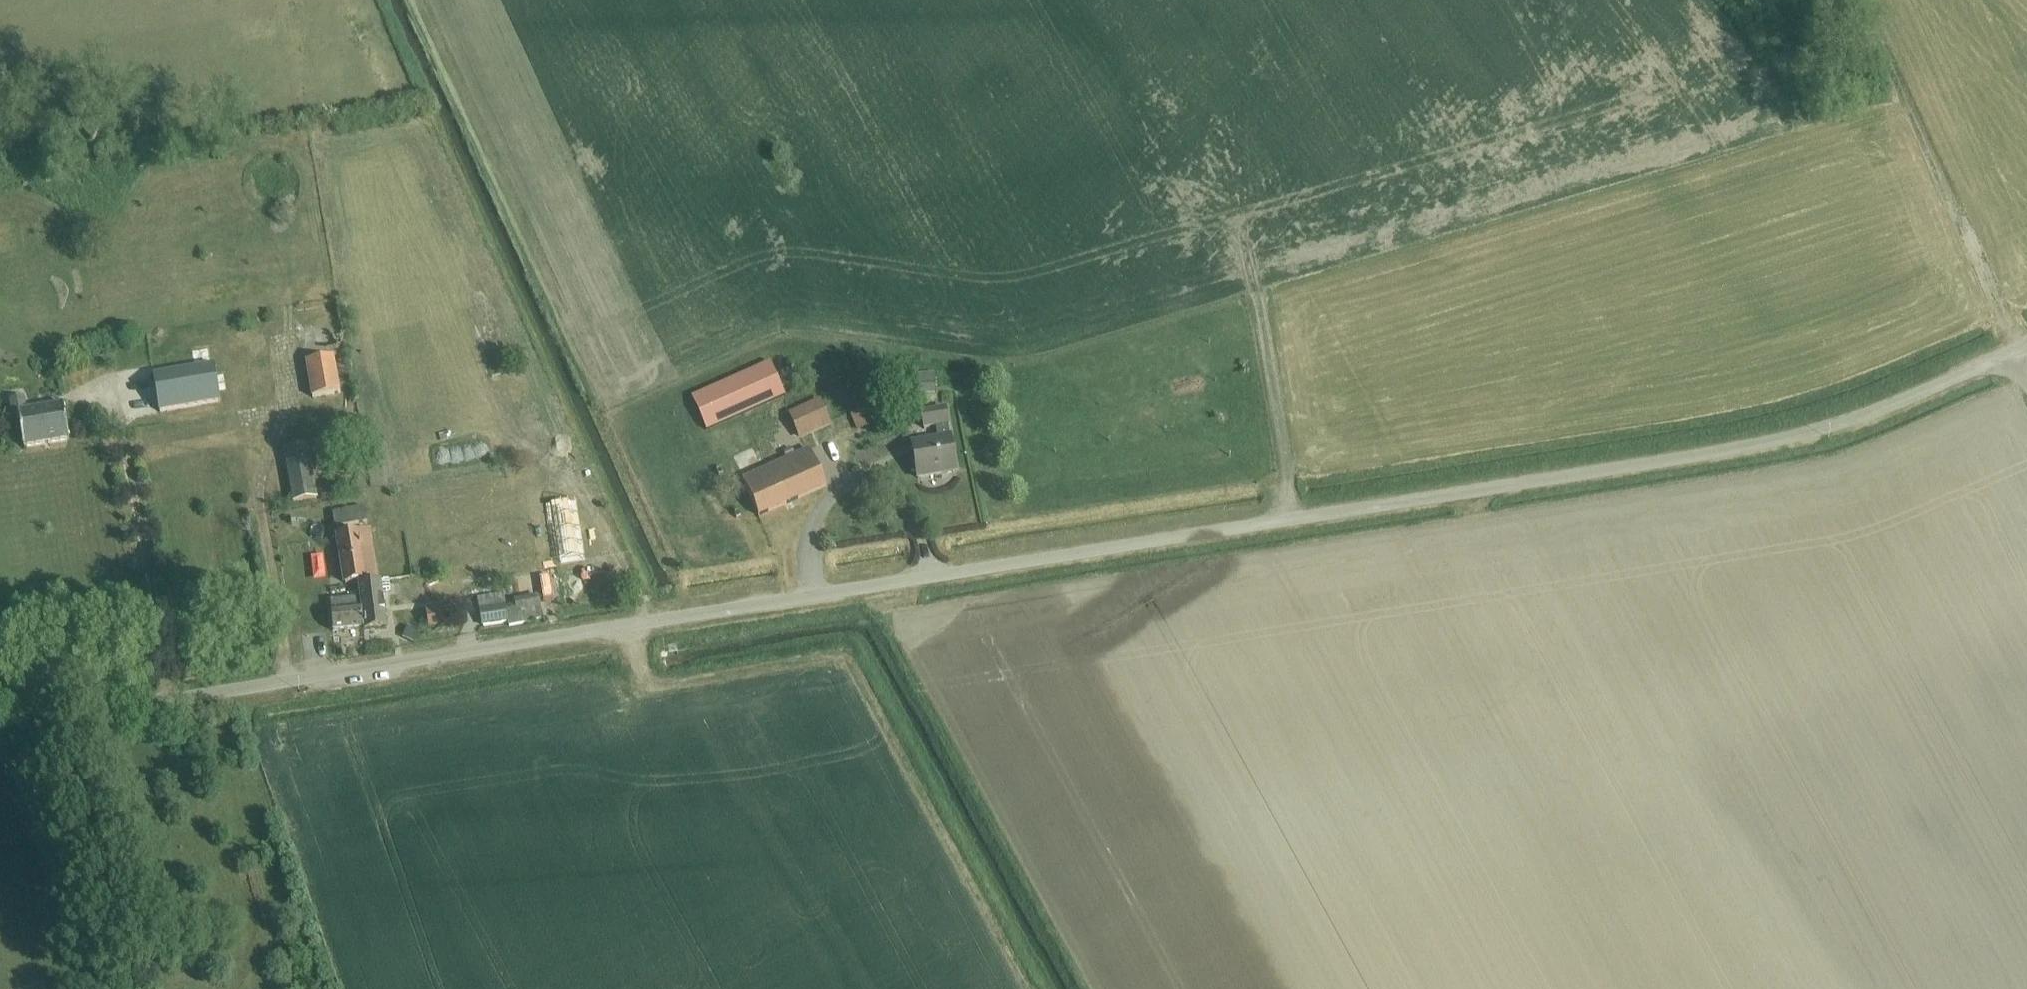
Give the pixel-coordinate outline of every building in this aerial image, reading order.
[(306,362),(313,398),(340,393),(334,357),(306,362)] [(692,398),(706,430),(785,395),(771,363),(692,398)] [(214,365),(153,376),(160,414),(220,404),(214,365)] [(20,428),(24,448),(70,440),(63,405),(23,412),(20,393),(9,395),(15,429),(20,428)] [(860,426),(874,419),(865,402),(851,410),(860,426)] [(795,416),(804,436),(831,424),(821,404),(795,416)] [(912,443),(918,480),(958,473),(951,436),(950,436),(946,408),(922,412),(925,431),(936,429),(938,439),(912,443)] [(284,449),(293,503),(319,499),(309,445),(284,449)] [(742,480),(759,516),(826,487),(809,450),(742,480)] [(334,515),(336,528),(367,522),(365,510),(334,515)] [(338,537),(345,584),(382,578),(379,562),(374,563),(369,532),(338,537)] [(388,582),(359,585),(359,587),(360,598),(363,628),(364,628),(364,632),(387,630),(382,593),(389,592),(388,582)] [(332,607),(331,607),(333,631),(363,628),(360,598),(359,587),(349,588),(350,599),(331,601),(332,607)] [(506,609),(505,605),(479,610),(482,627),(508,623),(509,627),(543,620),(539,599),(515,604),(516,607),(506,609)]
